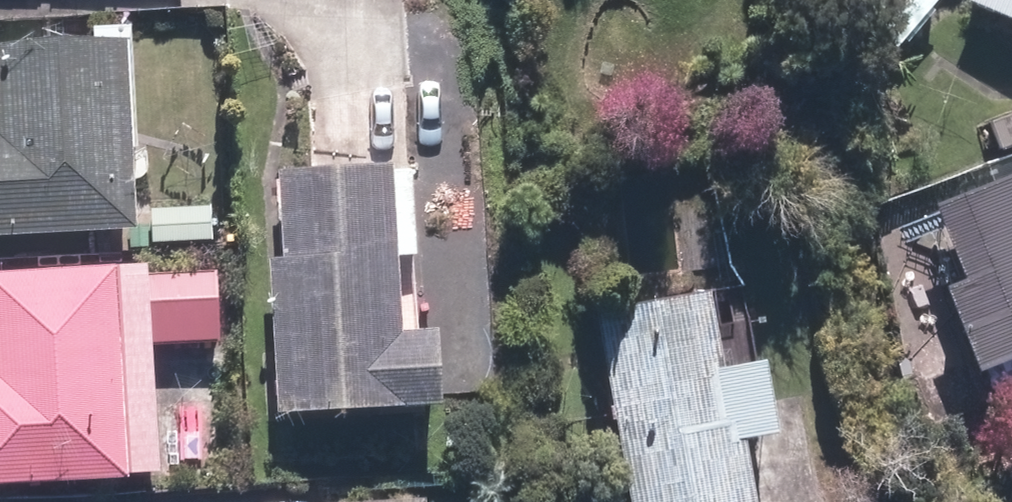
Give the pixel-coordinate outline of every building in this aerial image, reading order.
[(893,54),(936,0),(855,0),(876,23),(893,54)] [(962,8),(1011,29),(1011,0),(966,0),(962,8)] [(0,57),(0,247),(128,240),(118,51),(0,57)] [(1000,155),(1011,150),(1011,118),(989,127),(1000,155)] [(267,273),(275,422),(431,415),(428,341),(394,341),(386,176),(277,181),(281,271),(267,273)] [(937,296),(972,387),(977,386),(1011,372),(1011,180),(928,213),(957,288),(937,296)] [(149,216),(150,247),(208,245),(206,214),(149,216)] [(139,276),(0,283),(0,495),(121,489),(120,483),(149,481),(142,352),(216,349),(214,281),(139,285),(139,276)] [(737,452),(769,447),(756,371),(718,378),(704,301),(593,320),(625,501),(746,501),(737,452)]
